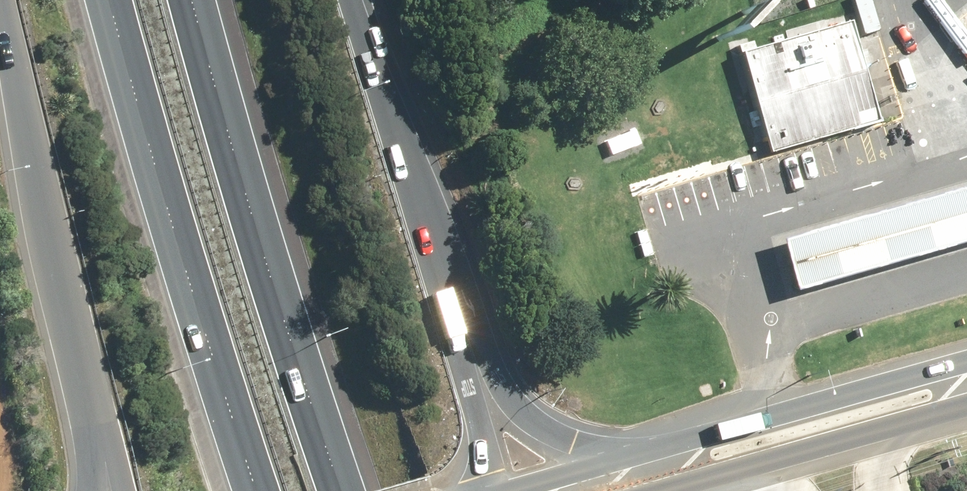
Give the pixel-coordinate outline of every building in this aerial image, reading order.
[(738,60),(765,150),(873,118),(846,28),(738,60)] [(777,238),(794,300),(966,252),(966,186),(777,238)]
